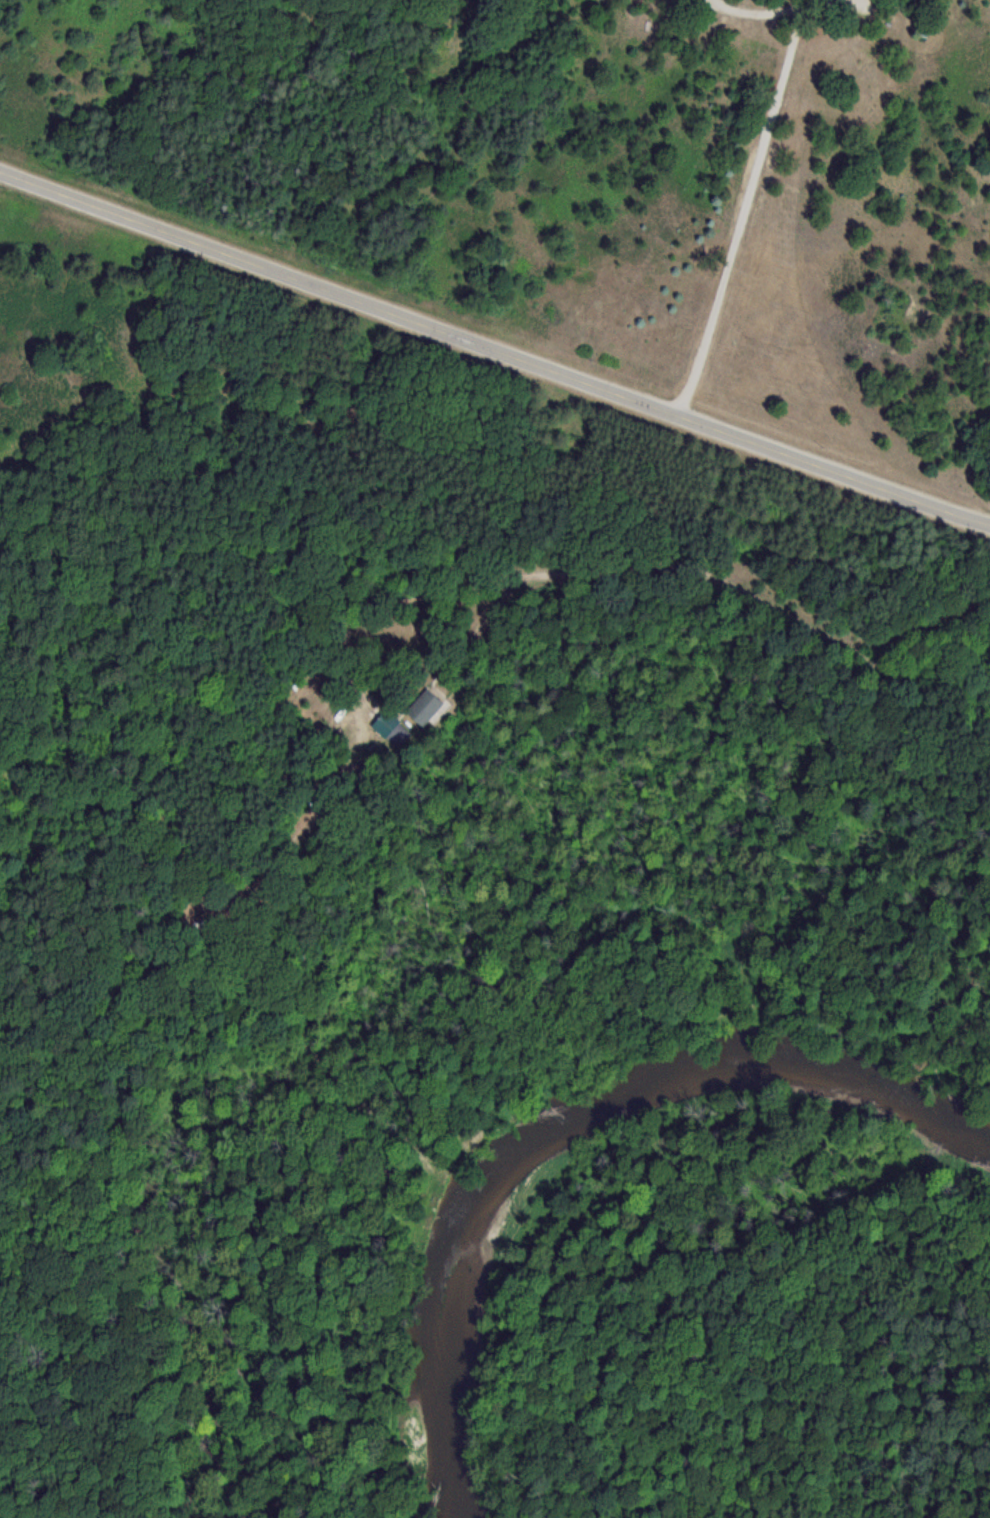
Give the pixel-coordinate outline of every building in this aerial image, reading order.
[(441,703),(424,688),(403,711),(419,726),(441,703)]
